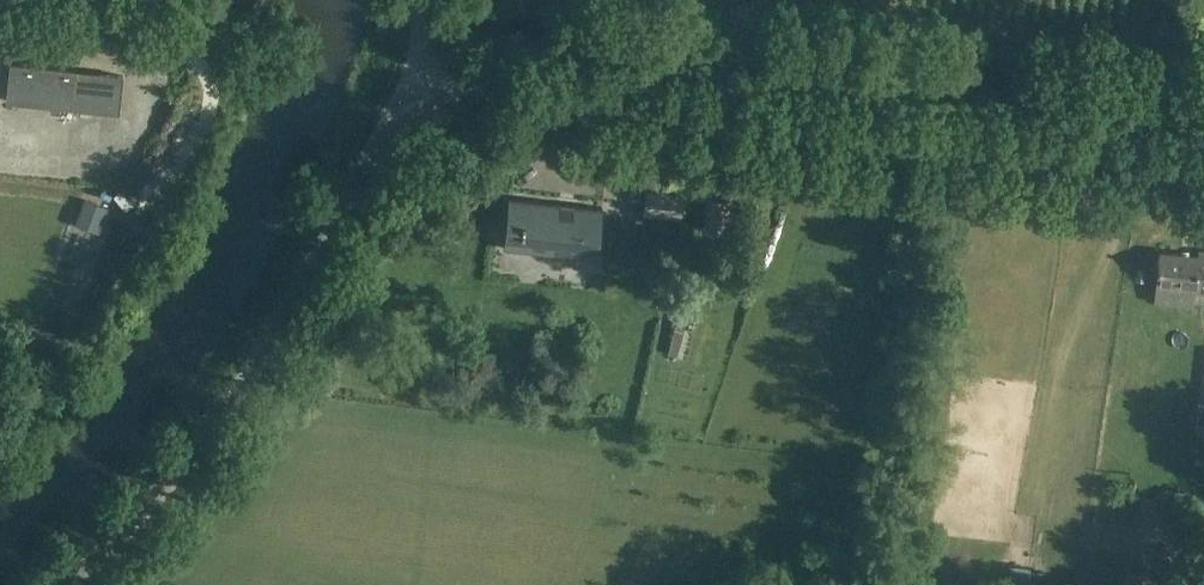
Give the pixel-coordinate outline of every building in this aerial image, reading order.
[(6,101),(71,108),(119,113),(123,75),(10,64),(6,101)] [(682,196),(647,192),(645,212),(680,216),(682,196)] [(509,197),(503,247),(579,256),(579,254),(581,237),(584,237),(585,225),(583,224),(585,206),(509,197)] [(728,201),(710,199),(707,229),(725,230),(728,201)] [(91,202),(83,223),(99,229),(107,208),(91,202)] [(1203,293),(1203,250),(1199,249),(1199,254),(1159,250),(1155,284),(1195,288),(1194,292),(1203,293)]
